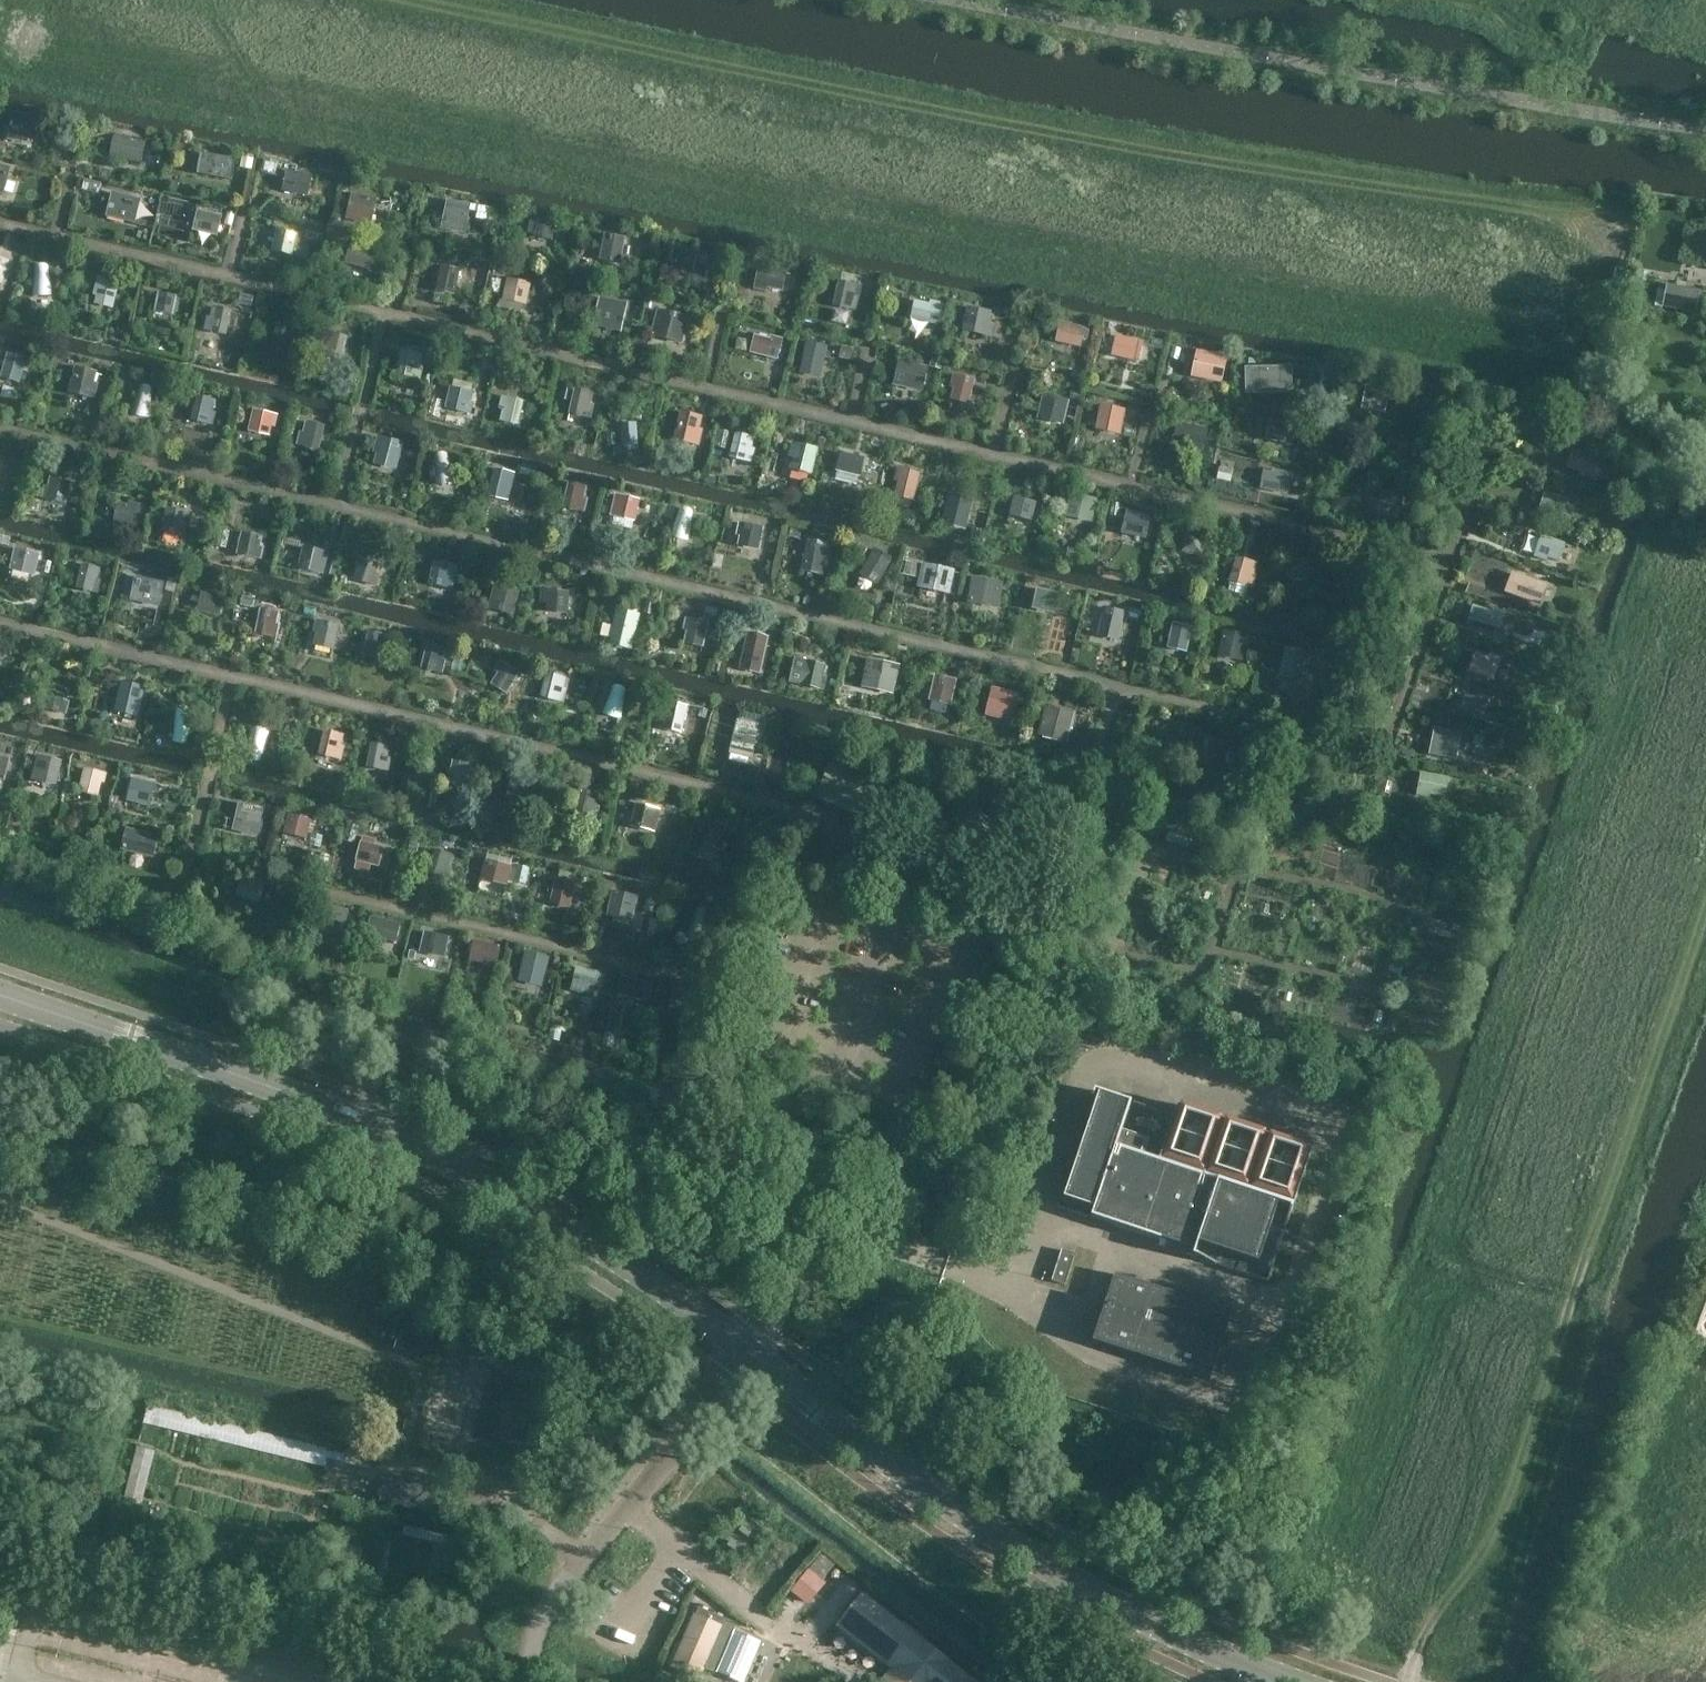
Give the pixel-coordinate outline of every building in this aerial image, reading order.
[(34,139),(38,119),(14,115),(12,122),(11,122),(10,123),(12,124),(9,138),(21,141),(22,137),(34,139)] [(139,142),(114,137),(111,154),(136,159),(139,142)] [(237,160),(202,154),(198,175),(233,181),(237,160)] [(0,164),(0,195),(4,196),(12,168),(0,164)] [(308,195),(311,177),(287,172),(283,190),(308,195)] [(142,200),(112,193),(106,217),(136,225),(142,200)] [(370,223),(372,213),(372,212),(367,211),(370,199),(352,195),(347,218),(370,223)] [(443,228),(465,231),(468,211),(454,208),(455,205),(447,203),(443,228)] [(221,218),(200,213),(196,230),(217,234),(221,218)] [(551,243),(554,225),(529,220),(527,229),(531,230),(529,238),(551,243)] [(292,255),(297,235),(286,232),(287,229),(279,227),(273,250),(292,255)] [(617,237),(604,234),(600,259),(620,263),(624,243),(616,241),(617,237)] [(369,269),(374,252),(351,246),(346,263),(369,269)] [(691,275),(696,255),(673,249),(670,260),(674,261),(672,270),(691,275)] [(0,255),(0,283),(2,283),(7,265),(10,259),(0,255)] [(47,267),(34,268),(34,274),(32,295),(51,293),(48,274),(47,267)] [(453,294),(459,270),(441,267),(436,290),(453,294)] [(779,289),(782,273),(759,268),(755,288),(766,290),(767,286),(779,289)] [(113,307),(118,285),(97,280),(94,291),(98,292),(95,303),(113,307)] [(525,304),(529,284),(508,280),(504,299),(525,304)] [(834,304),(855,309),(858,298),(854,297),(857,286),(840,282),(834,304)] [(1696,312),(1699,291),(1666,285),(1662,306),(1696,312)] [(174,316),(178,297),(158,293),(154,312),(174,316)] [(627,324),(632,306),(610,301),(605,319),(627,324)] [(937,324),(942,304),(931,301),(930,305),(919,302),(914,318),(937,324)] [(226,336),(232,312),(213,307),(210,318),(207,317),(204,331),(226,336)] [(962,331),(991,337),(993,324),(990,323),(992,312),(968,307),(962,331)] [(651,337),(684,345),(691,317),(658,309),(651,337)] [(297,328),(277,323),(271,348),(295,353),(298,339),(294,338),(297,328)] [(1084,329),(1062,325),(1059,341),(1080,346),(1084,329)] [(342,362),(348,337),(328,332),(326,343),(323,342),(319,356),(342,362)] [(750,353),(778,360),(783,339),(771,336),(770,339),(755,335),(750,353)] [(1134,359),(1138,342),(1116,337),(1112,354),(1134,359)] [(821,370),(825,351),(809,347),(804,366),(821,370)] [(421,355),(403,351),(398,373),(419,377),(421,366),(418,366),(421,355)] [(1196,351),(1191,377),(1196,378),(1195,386),(1213,389),(1215,382),(1222,383),(1228,357),(1196,351)] [(26,371),(29,360),(8,355),(2,376),(19,381),(22,370),(26,371)] [(928,370),(898,363),(893,383),(923,391),(928,370)] [(1291,368),(1281,369),(1281,368),(1248,369),(1249,377),(1245,377),(1246,390),(1250,390),(1250,394),(1284,394),(1292,386),(1291,368)] [(93,384),(95,373),(77,369),(75,376),(74,376),(74,378),(75,378),(72,392),(94,397),(97,385),(93,384)] [(968,401),(974,380),(957,376),(952,397),(968,401)] [(1385,414),(1390,389),(1366,384),(1361,410),(1385,414)] [(153,390),(139,387),(138,394),(130,412),(150,417),(151,397),(153,390)] [(471,393),(451,388),(446,408),(470,413),(472,403),(469,402),(471,393)] [(575,390),(570,412),(591,417),(593,406),(590,405),(592,394),(575,390)] [(1062,410),(1064,401),(1044,396),(1039,416),(1063,422),(1065,411),(1062,410)] [(214,401),(197,397),(191,418),(212,424),(215,413),(212,412),(214,401)] [(518,425),(523,403),(502,398),(499,409),(503,410),(500,421),(518,425)] [(1119,433),(1123,411),(1101,406),(1097,428),(1119,433)] [(279,415),(253,410),(248,432),(270,437),(272,427),(276,428),(279,415)] [(700,420),(681,416),(676,438),(698,443),(700,432),(697,432),(700,420)] [(1285,424),(1269,421),(1265,440),(1291,446),(1296,427),(1295,426),(1295,423),(1286,421),(1285,424)] [(319,448),(324,426),(306,423),(304,433),(300,433),(298,443),(319,448)] [(637,442),(639,423),(620,424),(624,442),(624,450),(638,449),(637,442)] [(1204,444),(1207,430),(1178,423),(1174,438),(1204,444)] [(718,444),(731,447),(735,430),(722,427),(718,444)] [(753,439),(736,435),(731,456),(751,461),(754,451),(751,450),(753,439)] [(395,466),(400,445),(379,439),(376,450),(380,450),(377,462),(395,466)] [(1417,467),(1423,449),(1389,439),(1388,444),(1398,447),(1394,460),(1417,467)] [(816,450),(800,446),(792,444),(789,456),(793,457),(790,468),(810,473),(816,450)] [(1590,479),(1597,459),(1575,452),(1570,468),(1581,472),(1580,475),(1590,479)] [(447,454),(434,456),(435,463),(435,483),(455,480),(448,461),(447,454)] [(864,459),(842,454),(838,471),(860,476),(864,459)] [(913,497),(918,474),(898,469),(896,480),(899,481),(896,493),(913,497)] [(1261,487),(1282,491),(1286,472),(1277,470),(1276,474),(1264,471),(1261,487)] [(507,500),(513,474),(502,471),(501,475),(494,473),(489,496),(507,500)] [(66,503),(70,483),(51,479),(49,488),(45,487),(43,497),(66,503)] [(586,488),(569,484),(564,505),(585,510),(587,499),(583,498),(586,488)] [(1381,493),(1378,505),(1403,511),(1406,499),(1381,493)] [(1560,517),(1566,500),(1545,493),(1539,510),(1560,517)] [(634,520),(639,500),(616,495),(613,506),(617,507),(615,515),(634,520)] [(1071,495),(1067,517),(1094,523),(1099,501),(1071,495)] [(1032,522),(1037,503),(1014,497),(1009,516),(1032,522)] [(971,522),(974,505),(952,500),(949,518),(971,522)] [(133,528),(140,505),(129,502),(128,506),(119,504),(114,523),(133,528)] [(692,521),(693,513),(678,509),(676,518),(670,534),(689,539),(692,521)] [(182,524),(185,513),(167,510),(162,531),(183,536),(186,525),(182,524)] [(1129,519),(1126,536),(1144,540),(1148,524),(1129,519)] [(759,548),(763,529),(739,524),(737,535),(741,536),(739,544),(759,548)] [(1204,540),(1186,533),(1180,549),(1198,556),(1204,540)] [(242,534),(237,553),(260,558),(263,548),(259,547),(261,538),(242,534)] [(1558,561),(1563,545),(1543,537),(1536,557),(1546,561),(1547,557),(1558,561)] [(810,542),(805,565),(824,569),(829,546),(810,542)] [(304,548),(300,568),(323,573),(325,562),(322,562),(324,553),(304,548)] [(33,573),(37,556),(16,550),(11,568),(33,573)] [(887,562),(889,559),(883,555),(881,558),(872,554),(863,570),(879,580),(889,563),(887,562)] [(1252,574),(1255,563),(1238,558),(1232,579),(1252,586),(1255,575),(1252,574)] [(1291,558),(1287,576),(1312,581),(1314,571),(1311,570),(1312,563),(1291,558)] [(354,579),(377,585),(379,575),(376,574),(378,565),(359,560),(354,579)] [(451,588),(453,577),(450,576),(453,565),(440,562),(435,584),(451,588)] [(100,570),(82,566),(77,587),(98,592),(101,582),(97,581),(100,570)] [(945,592),(950,572),(926,567),(922,586),(945,592)] [(165,583),(135,577),(130,601),(160,608),(165,583)] [(1519,577),(1513,593),(1535,600),(1540,585),(1519,577)] [(1003,583),(972,578),(967,604),(999,609),(1003,583)] [(1033,606),(1056,611),(1061,590),(1038,585),(1033,606)] [(512,612),(517,590),(500,586),(497,597),(494,596),(491,607),(512,612)] [(570,592),(540,590),(540,603),(547,604),(546,613),(568,615),(570,592)] [(1352,591),(1349,600),(1363,606),(1367,597),(1352,591)] [(219,616),(223,598),(202,593),(201,598),(204,598),(201,612),(219,616)] [(1116,636),(1122,612),(1105,608),(1099,631),(1116,636)] [(1503,616),(1504,612),(1493,609),(1492,612),(1477,608),(1472,625),(1494,632),(1499,615),(1503,616)] [(256,631),(277,636),(279,625),(276,624),(278,614),(261,610),(256,631)] [(631,644),(636,622),(618,617),(612,640),(631,644)] [(684,629),(686,630),(684,640),(703,645),(708,624),(686,619),(684,629)] [(333,648),(338,626),(317,621),(315,632),(318,633),(315,644),(333,648)] [(1186,651),(1191,627),(1173,623),(1168,647),(1186,651)] [(363,655),(385,659),(387,649),(383,648),(386,637),(368,633),(363,655)] [(761,664),(766,642),(757,640),(758,636),(749,634),(743,660),(761,664)] [(1241,660),(1245,641),(1223,636),(1219,655),(1241,660)] [(445,650),(427,646),(422,667),(443,672),(445,661),(442,661),(445,650)] [(1299,682),(1306,652),(1286,648),(1279,677),(1299,682)] [(1500,664),(1501,660),(1491,657),(1490,660),(1476,655),(1470,670),(1491,678),(1496,663),(1500,664)] [(500,661),(487,682),(508,695),(521,674),(500,661)] [(811,661),(810,665),(793,661),(788,682),(824,691),(827,677),(824,677),(826,665),(811,661)] [(895,668),(874,663),(869,685),(886,689),(889,676),(893,677),(895,668)] [(546,673),(540,698),(565,704),(571,680),(567,679),(546,673)] [(932,700),(953,704),(958,683),(938,678),(932,700)] [(139,718),(146,688),(122,682),(115,712),(139,718)] [(48,687),(42,709),(67,715),(70,702),(67,702),(70,692),(48,687)] [(623,701),(625,690),(611,687),(608,697),(603,709),(622,713),(623,701)] [(985,716),(1012,723),(1019,694),(992,687),(985,716)] [(1480,720),(1489,694),(1469,687),(1459,713),(1480,720)] [(670,705),(663,733),(683,737),(689,709),(670,705)] [(1046,705),(1038,736),(1068,744),(1076,713),(1046,705)] [(172,739),(186,743),(188,734),(195,718),(175,713),(174,731),(172,739)] [(753,748),(759,726),(738,721),(733,743),(753,748)] [(324,730),(318,755),(342,761),(346,747),(342,746),(344,735),(324,730)] [(1454,757),(1458,738),(1447,736),(1448,732),(1435,730),(1431,753),(1454,757)] [(248,749),(246,757),(260,760),(263,752),(269,735),(250,731),(248,749)] [(1207,739),(1202,756),(1220,761),(1224,744),(1207,739)] [(371,743),(367,768),(390,772),(392,758),(389,758),(391,747),(371,743)] [(58,786),(63,762),(37,756),(31,780),(58,786)] [(9,760),(0,758),(0,778),(5,779),(9,760)] [(868,820),(874,807),(885,785),(834,760),(816,796),(868,820)] [(453,761),(448,783),(469,788),(472,777),(468,776),(471,765),(453,761)] [(104,783),(106,775),(85,769),(80,791),(97,795),(100,782),(104,783)] [(1441,795),(1444,778),(1421,774),(1417,794),(1428,796),(1429,792),(1441,795)] [(515,775),(509,799),(528,803),(531,792),(535,793),(538,781),(515,775)] [(154,784),(133,780),(128,801),(145,805),(149,790),(152,791),(154,784)] [(581,791),(577,807),(576,813),(597,817),(599,807),(595,806),(598,795),(581,791)] [(238,803),(232,831),(258,837),(265,809),(238,803)] [(636,804),(631,828),(656,834),(662,810),(636,804)] [(305,837),(309,820),(287,815),(283,832),(305,837)] [(716,822),(705,844),(723,853),(735,832),(716,822)] [(121,851),(154,859),(160,836),(127,828),(121,851)] [(356,862),(380,868),(385,848),(373,845),(374,839),(363,837),(362,842),(361,842),(356,862)] [(448,866),(452,856),(434,851),(428,872),(448,878),(452,867),(448,866)] [(506,884),(510,866),(486,861),(482,878),(506,884)] [(243,875),(234,897),(258,906),(266,884),(243,875)] [(568,907),(575,882),(557,878),(551,903),(568,907)] [(625,894),(614,891),(610,909),(614,910),(613,915),(630,919),(635,900),(624,898),(625,894)] [(343,934),(348,912),(325,907),(320,929),(343,934)] [(710,913),(695,909),(692,920),(687,935),(706,939),(708,924),(710,913)] [(395,941),(398,924),(370,918),(367,934),(395,941)] [(424,932),(420,953),(446,959),(451,938),(424,932)] [(500,948),(474,942),(470,960),(492,965),(492,963),(496,964),(500,948)] [(526,952),(519,982),(544,988),(551,958),(526,952)] [(571,991),(594,997),(597,989),(602,990),(606,976),(600,974),(600,973),(577,967),(571,991)] [(646,1001),(650,984),(625,978),(621,995),(646,1001)] [(675,987),(670,1010),(699,1016),(704,994),(675,987)] [(1265,1281),(1283,1227),(1309,1150),(1308,1150),(1307,1151),(1303,1149),(1303,1147),(1303,1145),(1271,1134),(1271,1135),(1269,1138),(1264,1136),(1265,1135),(1264,1135),(1263,1136),(1258,1134),(1258,1132),(1259,1131),(1227,1120),(1227,1121),(1225,1123),(1220,1122),(1221,1120),(1219,1120),(1219,1121),(1214,1120),(1214,1117),(1215,1116),(1183,1105),(1182,1106),(1181,1108),(1176,1107),(1176,1106),(1175,1105),(1156,1162),(1115,1149),(1130,1104),(1095,1092),(1056,1205),(1196,1250),(1194,1257),(1265,1281)] [(1065,1285),(1075,1254),(1062,1250),(1052,1281),(1065,1285)] [(1115,1274),(1103,1309),(1095,1334),(1093,1342),(1210,1380),(1212,1374),(1220,1349),(1232,1312),(1115,1274)] [(145,1514),(152,1446),(134,1444),(126,1512),(145,1514)] [(830,1582),(811,1568),(793,1590),(812,1604),(830,1582)] [(843,1621),(902,1668),(891,1681),(974,1681),(863,1596),(843,1621)] [(699,1678),(716,1638),(721,1628),(695,1617),(673,1667),(699,1678)] [(716,1640),(704,1666),(737,1680),(748,1654),(716,1640)]
